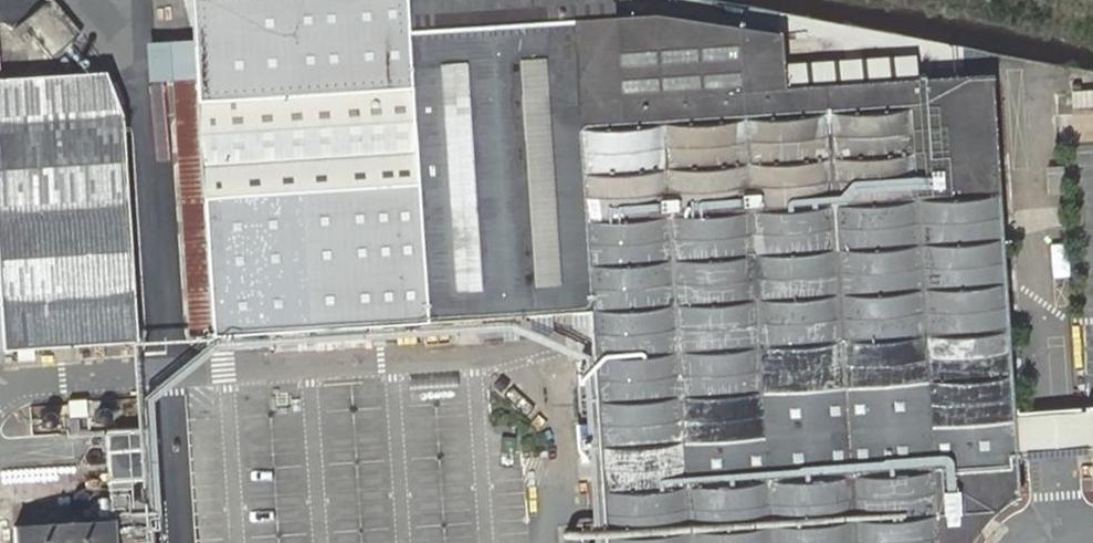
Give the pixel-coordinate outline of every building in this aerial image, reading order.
[(81,31),(53,0),(50,0),(24,23),(53,55),(81,31)] [(194,46),(196,76),(174,78),(192,336),(213,334),(213,337),(589,313),(604,542),(970,542),(982,526),(996,512),(1016,498),(989,76),(783,89),(780,36),(654,15),(614,18),(613,6),(613,0),(229,0),(194,46)] [(194,46),(229,0),(191,0),(192,19),(194,46)] [(832,73),(831,60),(793,62),(794,76),(832,73)] [(4,350),(20,349),(135,342),(123,130),(122,115),(104,73),(0,80),(0,350),(4,350)] [(131,130),(123,130),(135,342),(143,341),(131,130)] [(20,364),(20,349),(4,350),(5,365),(20,364)] [(13,525),(15,542),(148,542),(141,431),(105,433),(105,446),(110,519),(13,525)]
